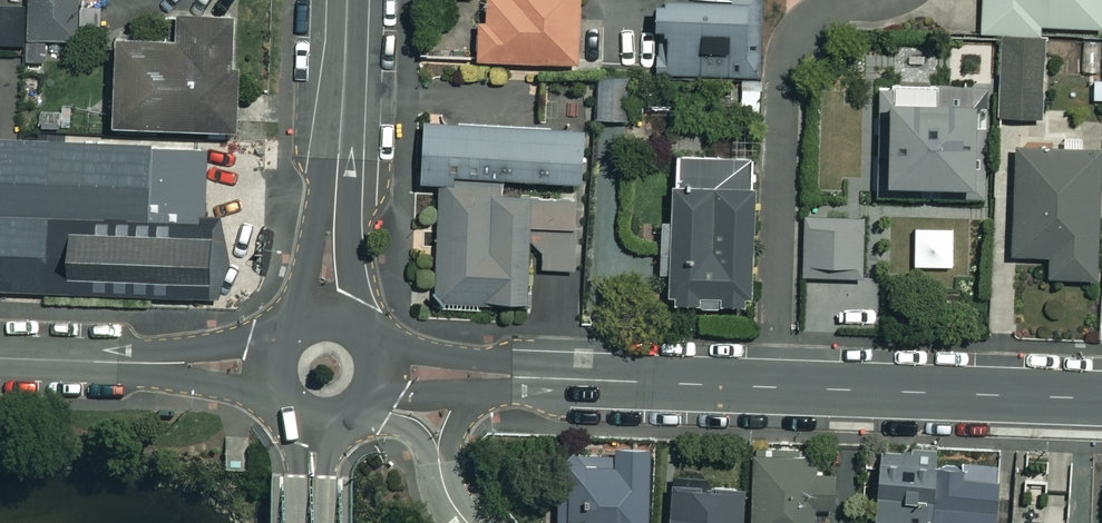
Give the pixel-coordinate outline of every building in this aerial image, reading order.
[(28,36),(78,36),(78,0),(28,0),(28,4),(28,36)] [(474,62),(541,64),(575,65),(577,0),(475,0),(474,62)] [(728,4),(648,2),(647,36),(656,36),(656,68),(655,76),(755,78),(757,0),(728,0),(728,4)] [(980,34),(1036,35),(1036,27),(1100,28),(1100,0),(980,0),(980,34)] [(28,4),(0,4),(0,40),(28,40),(28,36),(28,4)] [(233,17),(174,16),(174,40),(112,38),(110,128),(231,131),(233,17)] [(1039,119),(1039,46),(945,47),(946,88),(878,88),(879,188),(982,187),(982,168),(969,169),(969,119),(1039,119)] [(625,78),(596,77),(595,119),(623,120),(624,110),(625,78)] [(541,122),(424,117),(421,179),(440,180),(435,296),(528,300),(531,240),(542,251),(541,268),(576,270),(580,191),(523,188),(524,178),(583,181),(585,139),(585,125),(584,125),(541,122)] [(0,134),(0,293),(217,302),(233,256),(221,207),(207,207),(209,143),(0,134)] [(1095,150),(1010,149),(1009,257),(1046,257),(1046,279),(1093,279),(1095,150)] [(757,162),(679,160),(678,230),(668,229),(666,276),(676,276),(675,309),(753,311),(757,162)] [(647,446),(556,450),(559,522),(650,522),(647,446)] [(859,453),(856,522),(990,522),(992,470),(929,467),(929,456),(859,453)] [(750,457),(749,522),(810,522),(810,508),(828,508),(829,457),(750,457)] [(665,487),(663,522),(737,522),(739,491),(665,487)]
